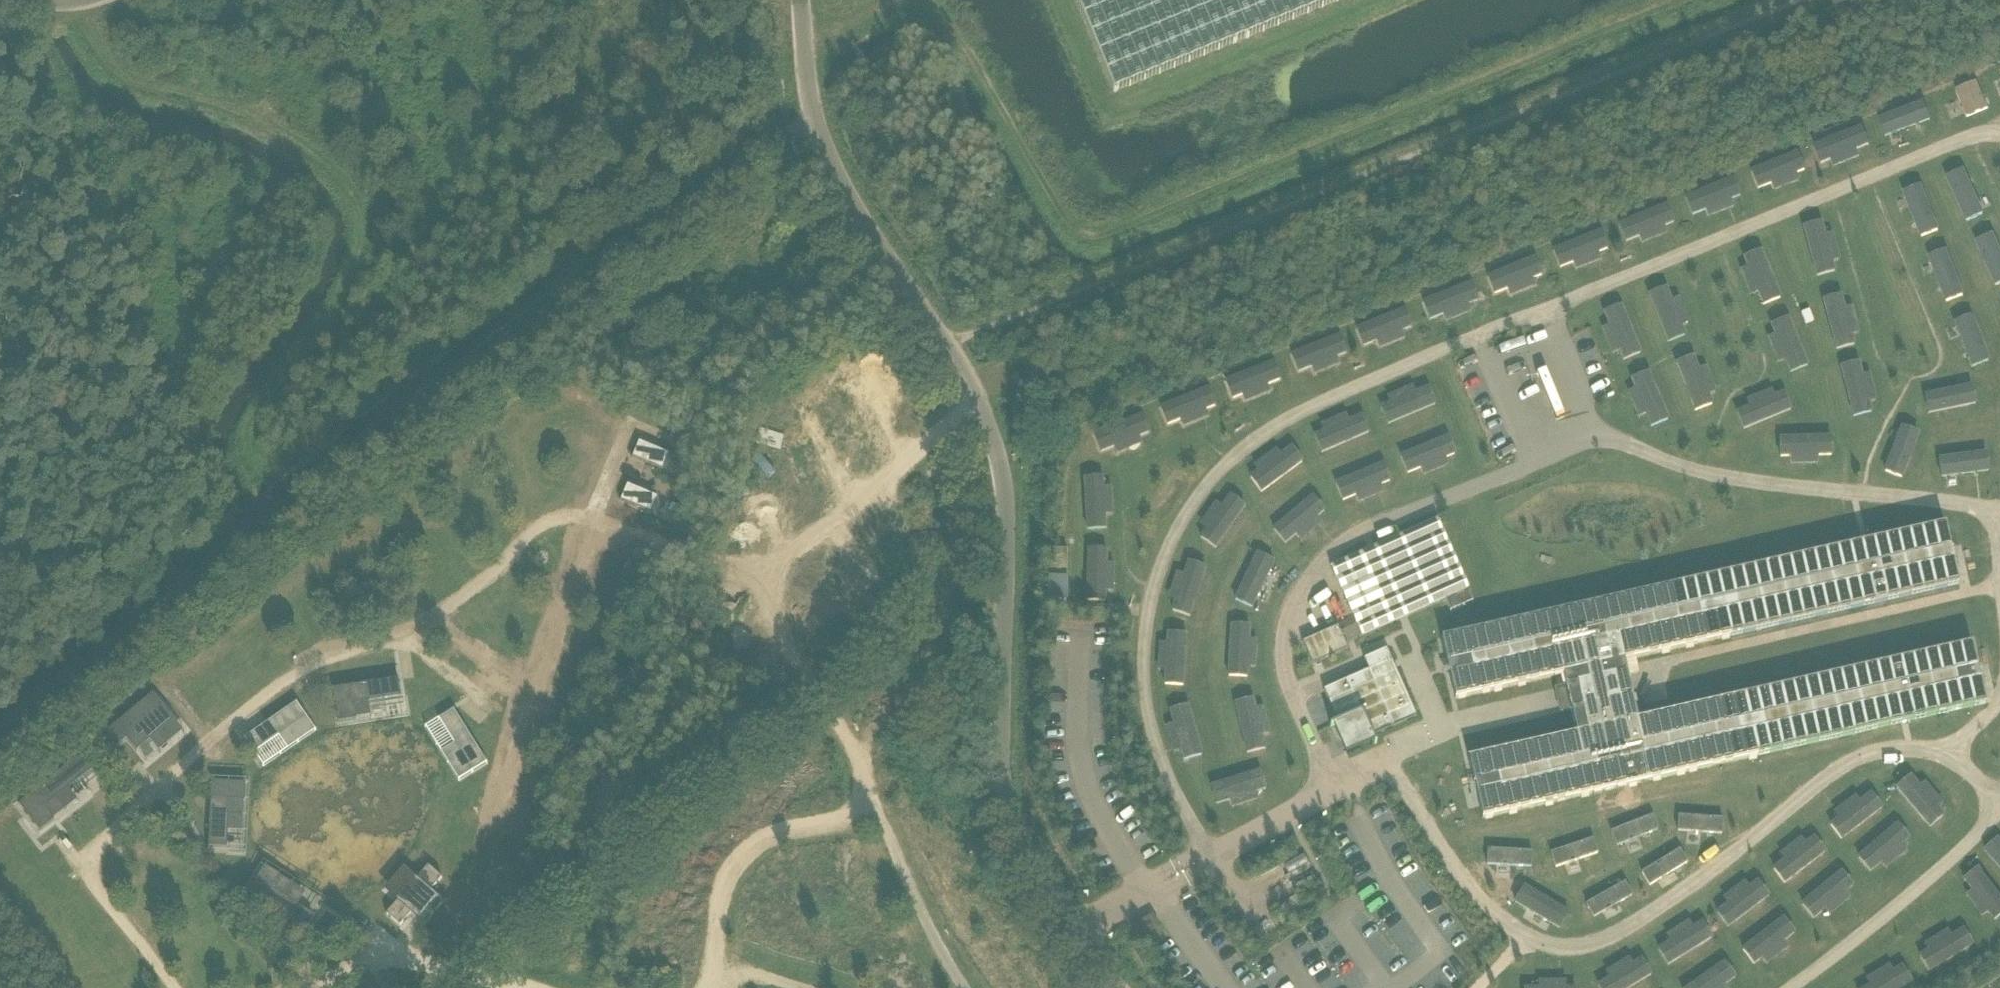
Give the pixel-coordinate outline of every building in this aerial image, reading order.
[(1114,92),(1339,0),(1076,0),(1114,92)] [(1988,109),(1977,83),(1956,92),(1967,118),(1988,109)] [(1930,99),(1872,121),(1884,153),(1942,130),(1930,99)] [(1819,179),(1881,154),(1869,123),(1807,147),(1819,179)] [(1805,148),(1743,173),(1755,204),(1817,179),(1805,148)] [(1997,217),(1971,160),(1940,175),(1966,231),(1997,217)] [(1739,174),(1680,198),(1692,229),(1752,206),(1739,174)] [(1945,237),(1922,179),(1891,191),(1914,250),(1945,237)] [(1673,201),(1613,225),(1625,257),(1686,232),(1673,201)] [(1844,277),(1827,214),(1795,223),(1811,285),(1844,277)] [(1970,237),(1996,294),(1999,293),(1999,223),(1970,237)] [(1607,227),(1546,251),(1558,283),(1620,259),(1607,227)] [(1790,304),(1765,242),(1734,255),(1759,316),(1790,304)] [(1947,242),(1916,254),(1939,315),(1971,302),(1947,242)] [(1480,278),(1492,309),(1554,285),(1542,253),(1480,278)] [(1478,279),(1415,303),(1427,335),(1490,310),(1478,279)] [(1673,279),(1641,291),(1665,355),(1697,343),(1673,279)] [(1847,287),(1814,295),(1831,359),(1864,351),(1847,287)] [(1625,297),(1594,310),(1620,376),(1652,363),(1625,297)] [(1348,329),(1358,352),(1360,361),(1423,336),(1410,305),(1348,329)] [(1793,309),(1762,322),(1787,383),(1818,370),(1793,309)] [(1972,312),(1952,320),(1971,371),(1991,363),(1972,312)] [(1283,355),(1292,378),(1295,387),(1357,362),(1345,330),(1283,355)] [(1699,347),(1668,360),(1692,421),(1724,409),(1699,347)] [(1864,354),(1832,362),(1849,427),(1881,418),(1864,354)] [(1218,382),(1227,405),(1230,413),(1292,388),(1280,357),(1218,382)] [(1653,363),(1622,376),(1647,438),(1678,425),(1653,363)] [(1371,404),(1384,435),(1446,410),(1433,378),(1371,404)] [(1546,378),(1538,380),(1551,423),(1559,420),(1546,378)] [(1977,408),(1971,382),(1927,391),(1934,418),(1977,408)] [(1153,408),(1162,431),(1165,440),(1227,414),(1215,383),(1153,408)] [(1728,413),(1739,440),(1802,414),(1789,383),(1731,407),(1728,413)] [(1305,433),(1318,464),(1379,438),(1366,407),(1305,433)] [(1095,459),(1098,467),(1160,442),(1148,411),(1086,436),(1095,459)] [(1872,474),(1903,486),(1928,424),(1896,411),(1872,474)] [(697,451),(638,426),(631,443),(690,468),(697,451)] [(1391,453),(1404,484),(1465,459),(1452,428),(1391,453)] [(1772,432),(1774,466),(1841,463),(1840,430),(1772,432)] [(1240,476),(1260,504),(1314,464),(1294,437),(1240,476)] [(1931,456),(1935,490),(1998,482),(1994,448),(1931,456)] [(1326,481),(1339,512),(1400,486),(1387,455),(1326,481)] [(686,495),(626,470),(620,487),(679,511),(686,495)] [(1114,536),(1110,470),(1076,472),(1081,538),(1114,536)] [(1256,505),(1229,485),(1190,540),(1218,559),(1256,505)] [(1263,530),(1285,556),(1336,512),(1314,487),(1263,530)] [(1441,521),(1331,561),(1358,633),(1467,594),(1441,521)] [(1636,721),(1622,661),(1958,585),(1943,526),(1442,639),(1456,699),(1563,674),(1577,735),(1469,759),(1483,819),(1985,705),(1971,645),(1636,721)] [(1226,604),(1256,619),(1285,559),(1255,544),(1226,604)] [(1050,575),(1068,575),(1068,548),(1050,548),(1050,575)] [(1103,599),(1106,551),(1086,550),(1083,598),(1103,599)] [(1216,563),(1184,553),(1163,616),(1195,627),(1216,563)] [(1049,578),(1049,599),(1066,600),(1067,578),(1049,578)] [(1224,618),(1221,684),(1254,686),(1258,619),(1224,618)] [(1195,628),(1161,626),(1157,692),(1190,695),(1195,628)] [(1338,627),(1302,643),(1312,666),(1349,650),(1338,627)] [(1416,718),(1386,650),(1363,660),(1368,671),(1323,691),(1338,723),(1333,725),(1345,754),(1375,741),(1373,736),(1416,718)] [(355,707),(402,700),(399,681),(334,691),(339,725),(358,722),(355,707)] [(1226,699),(1242,763),(1274,755),(1259,691),(1226,699)] [(155,695),(103,736),(115,750),(127,740),(137,753),(150,742),(175,722),(176,722),(155,695)] [(1211,761),(1193,697),(1161,706),(1179,770),(1211,761)] [(281,736),(307,718),(297,703),(244,739),(254,754),(281,736)] [(454,710),(439,720),(456,747),(473,774),(488,764),(454,710)] [(45,813),(95,774),(84,760),(19,810),(40,837),(55,826),(45,813)] [(1212,814),(1275,795),(1265,762),(1202,782),(1212,814)] [(1887,788),(1930,838),(1956,816),(1912,766),(1887,788)] [(214,782),(209,848),(227,850),(228,834),(231,802),(247,803),(248,785),(214,782)] [(1819,823),(1839,850),(1892,809),(1872,782),(1819,823)] [(1899,816),(1848,859),(1870,885),(1921,841),(1899,816)] [(1610,833),(1616,847),(1658,831),(1652,817),(1610,833)] [(1677,817),(1676,831),(1720,833),(1721,820),(1677,817)] [(1761,867),(1782,893),(1834,852),(1814,825),(1761,867)] [(1976,850),(1999,876),(1999,829),(1976,850)] [(1549,854),(1554,869),(1599,854),(1594,839),(1549,854)] [(1640,872),(1648,886),(1688,863),(1680,849),(1640,872)] [(1485,851),(1485,868),(1533,869),(1533,853),(1485,851)] [(1950,877),(1991,930),(1999,923),(1999,886),(1976,857),(1950,877)] [(1843,863),(1792,905),(1814,931),(1865,889),(1843,863)] [(273,890),(282,877),(266,867),(248,896),(303,931),(313,916),(273,890)] [(1705,911),(1726,937),(1779,897),(1758,870),(1705,911)] [(387,918),(400,930),(411,918),(417,911),(430,923),(442,909),(429,898),(440,885),(427,873),(416,885),(415,884),(396,905),(397,906),(387,918)] [(1585,903),(1592,917),(1632,897),(1624,883),(1585,903)] [(1523,886),(1513,902),(1559,929),(1568,913),(1523,886)] [(1754,978),(1806,937),(1785,910),(1733,951),(1754,978)] [(1665,975),(1721,940),(1704,911),(1647,946),(1665,975)] [(1143,935),(1157,926),(1151,916),(1137,924),(1143,935)] [(1907,952),(1924,980),(1981,946),(1964,917),(1907,952)] [(1590,987),(1644,987),(1661,978),(1644,949),(1587,982),(1590,987)] [(1678,987),(1736,987),(1746,981),(1726,953),(1678,987)] [(1921,983),(1903,955),(1849,987),(1913,987),(1921,983)] [(1517,987),(1583,987),(1583,978),(1517,978),(1517,987)]
